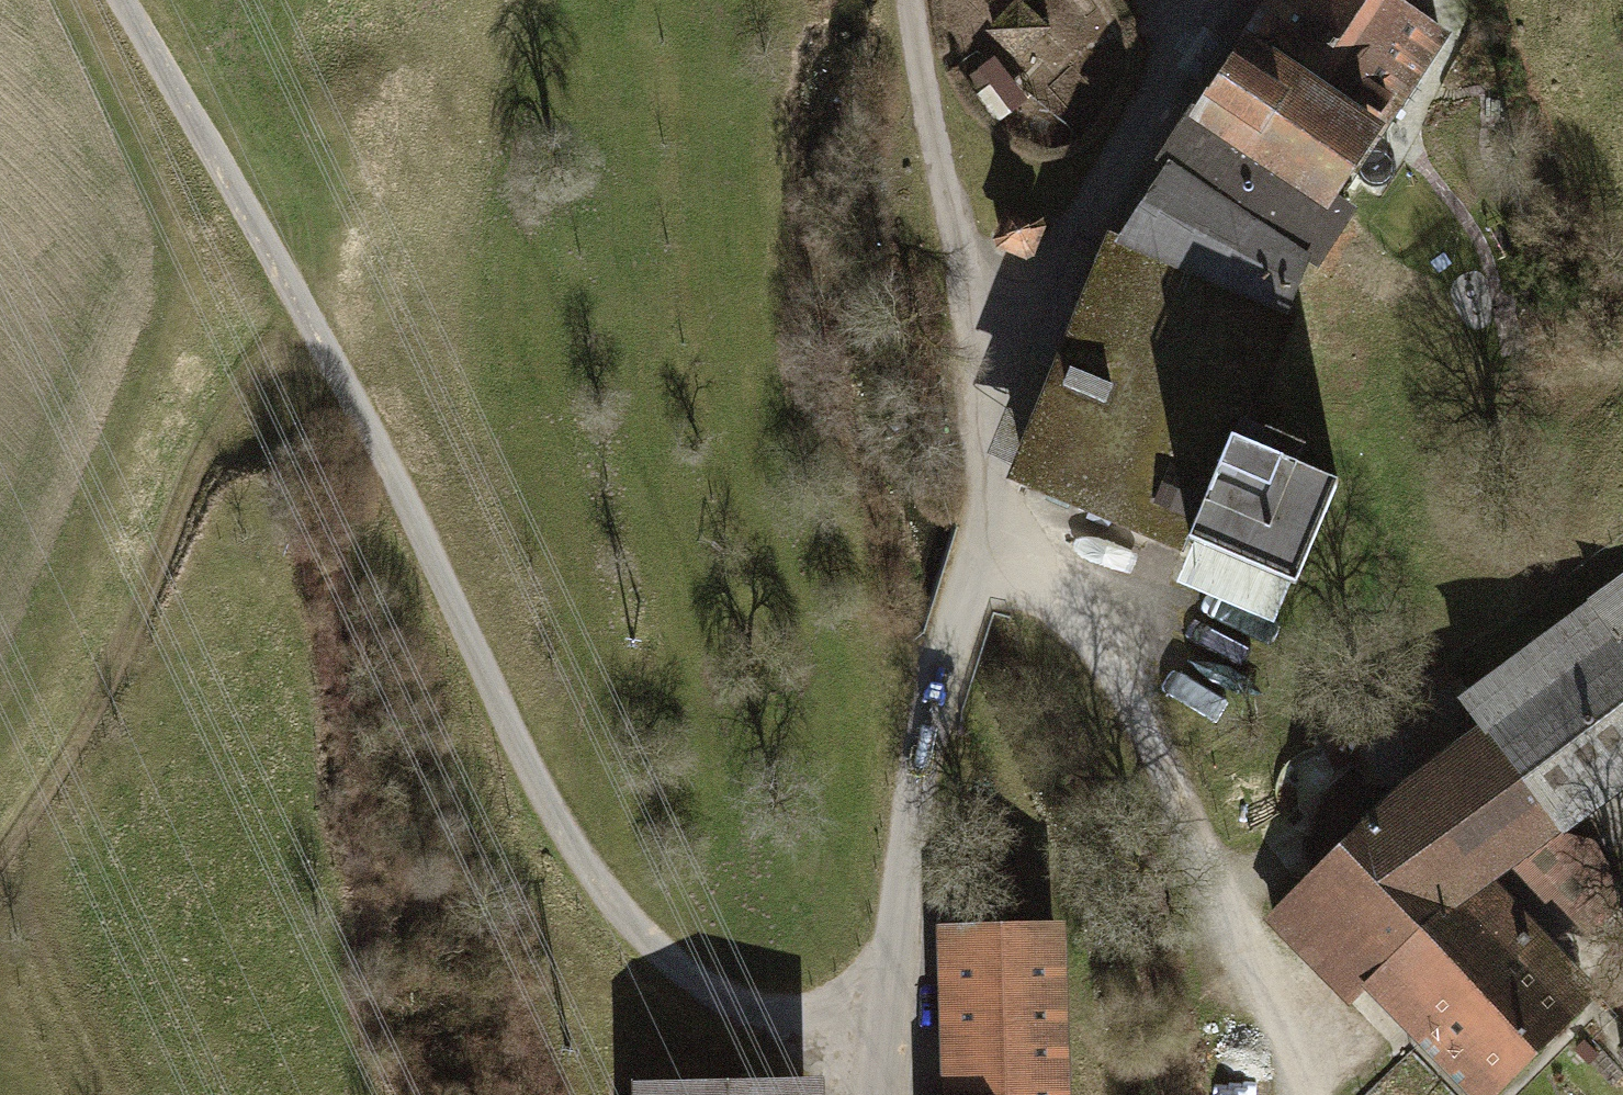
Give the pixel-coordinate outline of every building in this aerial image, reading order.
[(985,33),(1019,64),(1052,30),(1019,0),(1016,0),(985,33)] [(1393,0),(1284,0),(1261,35),(1410,132),(1466,48),(1393,0)] [(1410,132),(1261,35),(1204,121),(1353,218),(1410,132)] [(1353,218),(1204,121),(1175,165),(1324,263),(1353,218)] [(1324,263),(1175,165),(1123,247),(1302,322),(1324,263)] [(1007,208),(991,248),(1032,264),(1048,224),(1007,208)] [(1123,247),(1023,482),(1202,558),(1254,434),(1302,322),(1123,247)] [(1202,558),(1186,594),(1279,633),(1347,473),(1254,434),(1202,558)] [(1622,568),(1458,694),(1478,720),(1562,829),(1622,782),(1622,569),(1622,568)] [(1562,829),(1478,720),(1370,804),(1453,912),(1493,882),(1562,829)] [(1370,804),(1260,918),(1340,1005),(1362,984),(1453,912),(1370,804)] [(1622,862),(1622,861),(1581,832),(1542,887),(1584,917),(1622,862)] [(1471,1094),(1492,1094),(1600,987),(1493,882),(1453,912),(1362,984),(1471,1094)] [(937,931),(941,1094),(1071,1094),(1067,928),(937,931)] [(1275,1084),(1219,1082),(1219,1094),(1274,1094),(1275,1084)] [(632,1088),(632,1094),(826,1094),(826,1085),(632,1088)]
